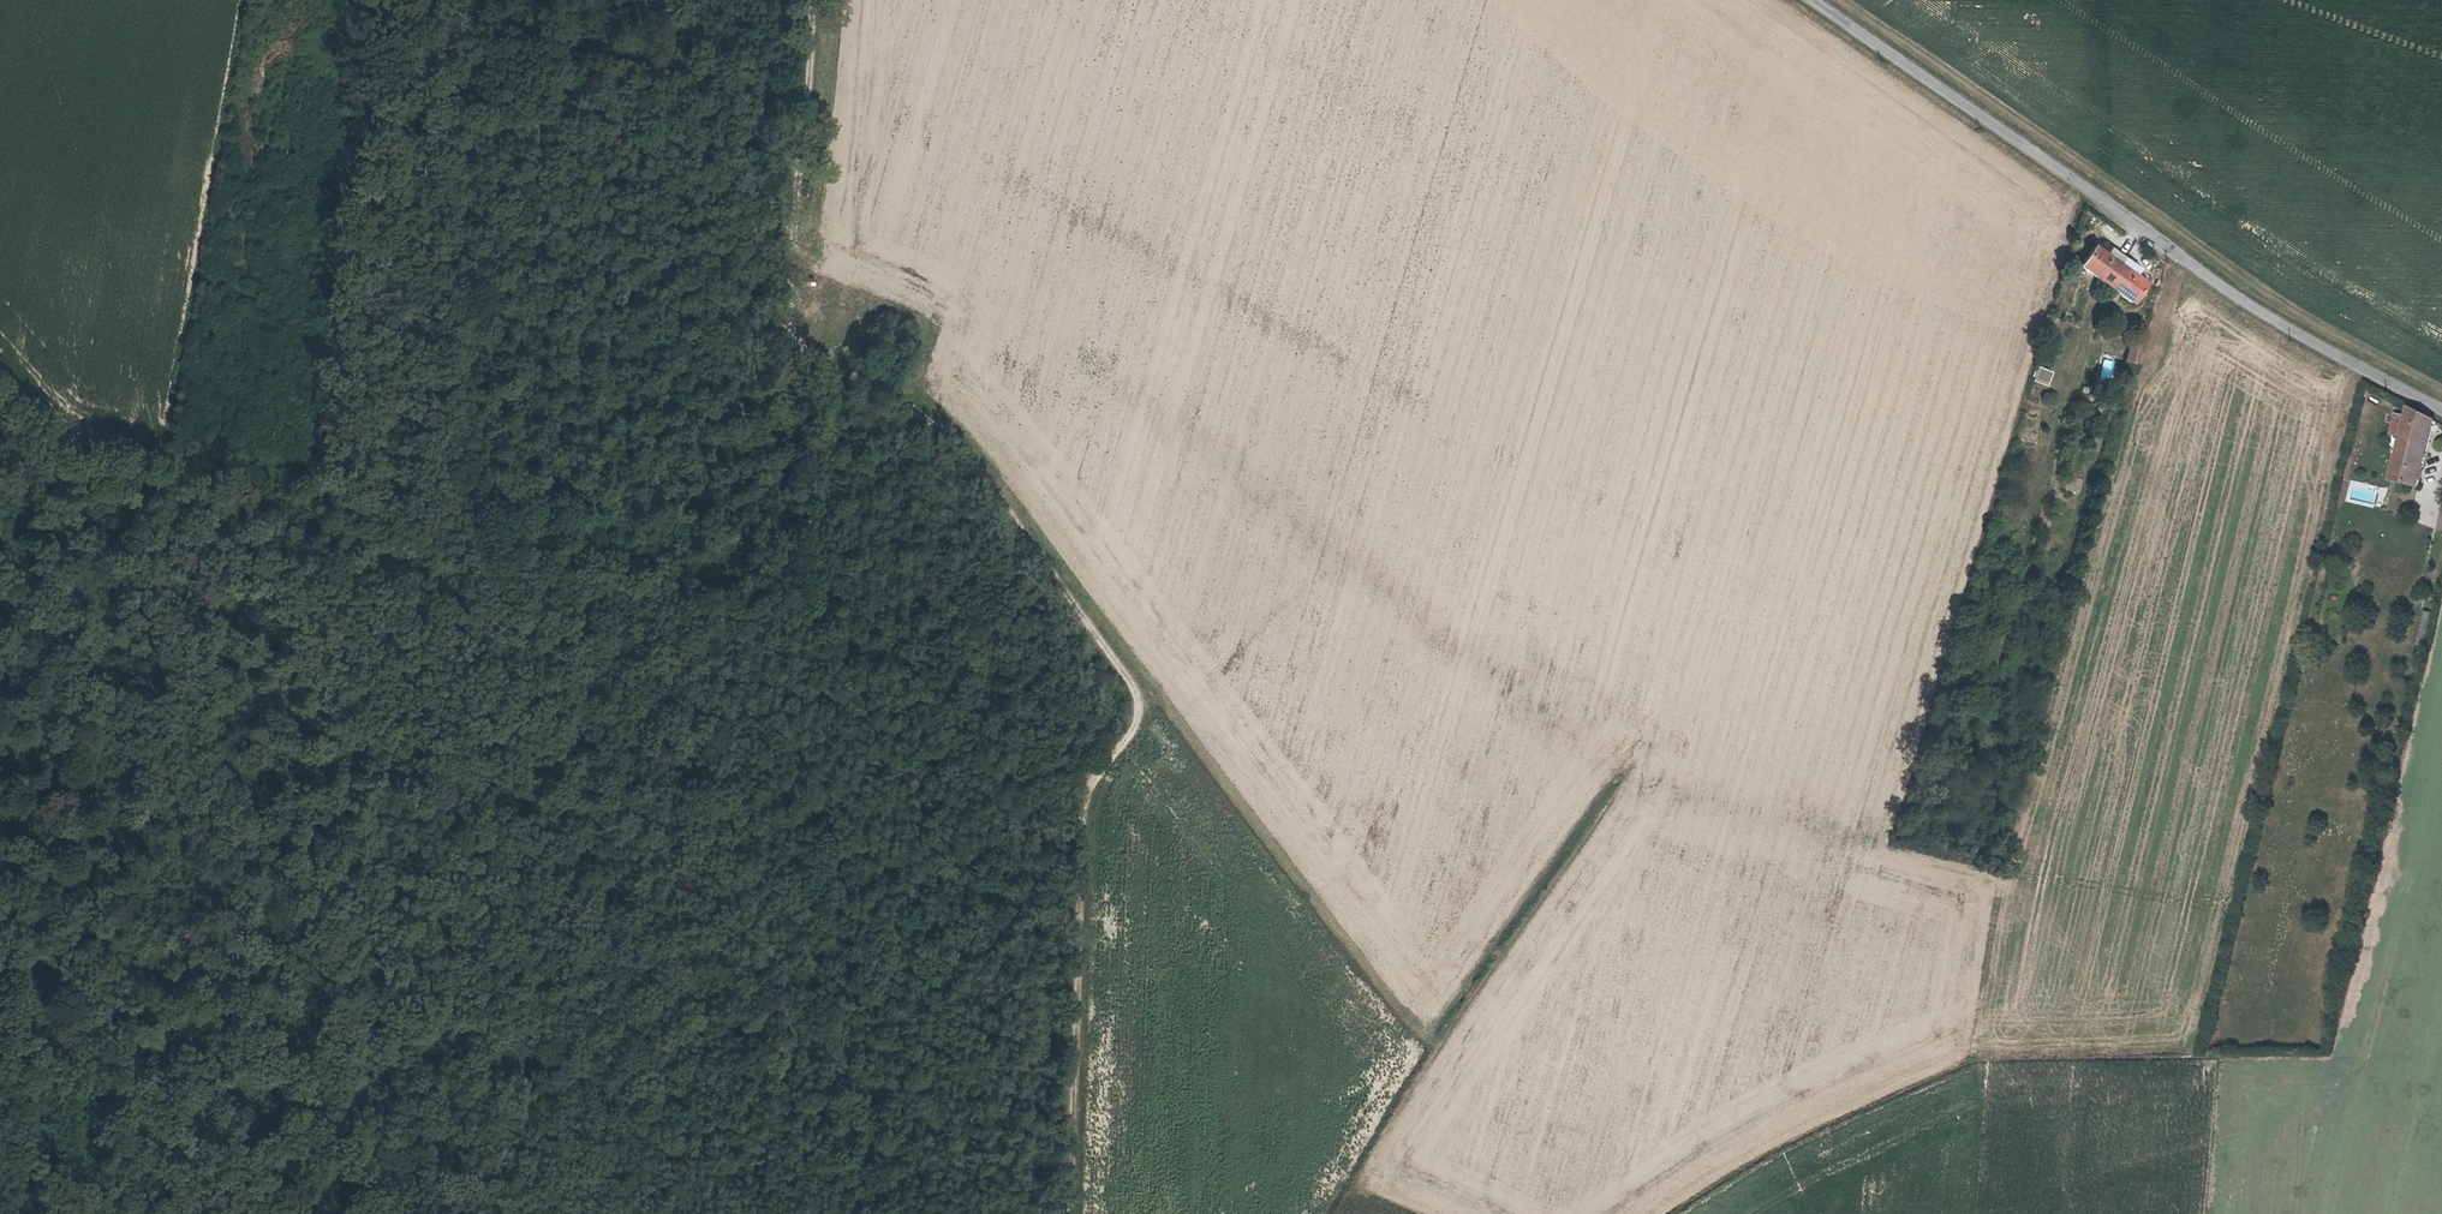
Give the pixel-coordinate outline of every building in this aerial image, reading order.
[(2113,254),(2102,246),(2088,264),(2116,285),(2128,265),(2113,254)] [(2113,254),(2128,265),(2133,257),(2119,246),(2113,254)] [(2147,268),(2133,257),(2128,265),(2141,276),(2147,268)] [(2152,284),(2141,276),(2128,265),(2116,285),(2138,301),(2152,284)] [(2142,361),(2149,338),(2138,335),(2131,358),(2142,361)] [(2105,358),(2095,380),(2106,385),(2115,363),(2105,358)] [(2033,381),(2049,386),(2054,372),(2037,366),(2033,381)] [(2422,488),(2429,455),(2421,453),(2426,427),(2435,428),(2437,421),(2411,408),(2409,419),(2399,417),(2395,438),(2404,441),(2396,483),(2422,488)] [(2429,455),(2435,428),(2426,427),(2421,453),(2429,455)]
